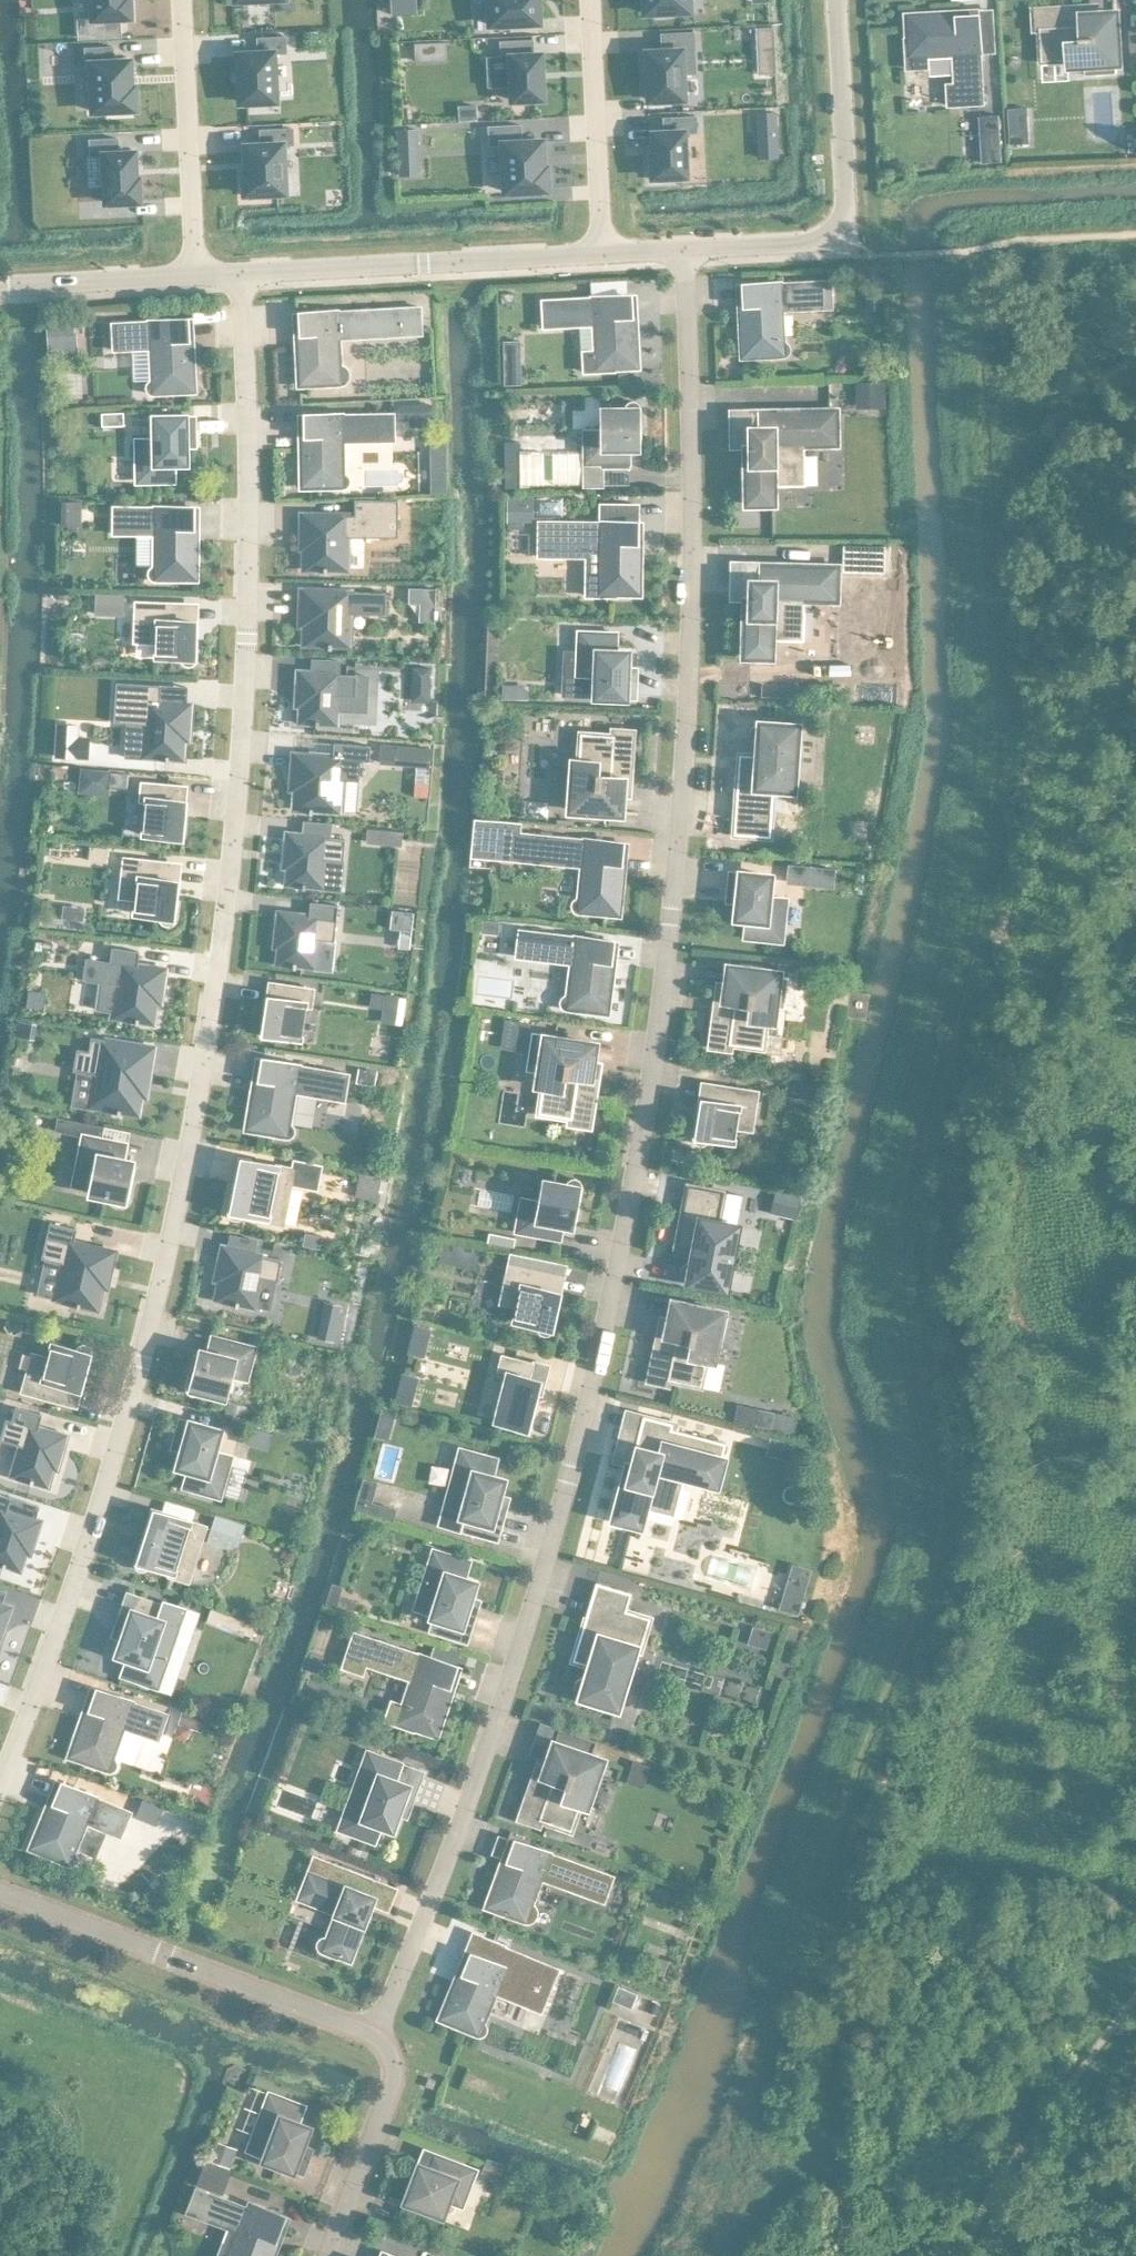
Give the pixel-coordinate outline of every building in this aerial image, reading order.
[(106,24),(139,22),(137,0),(105,0),(106,24)] [(245,17),(278,16),(277,0),(244,0),(245,17)] [(400,9),(437,6),(436,0),(400,0),(400,9)] [(499,34),(547,32),(547,28),(549,28),(549,26),(547,26),(547,15),(548,15),(548,13),(547,13),(546,7),(546,0),(497,0),(499,34)] [(651,6),(652,8),(653,7),(653,18),(652,18),(652,20),(654,20),(654,23),(667,22),(667,26),(685,26),(685,21),(698,20),(697,0),(653,0),(653,2),(653,6),(651,6)] [(1126,72),(1122,5),(1120,5),(1121,22),(1085,24),(1085,21),(1088,21),(1088,19),(1069,20),(1069,17),(1040,19),(1041,40),(1047,39),(1049,71),(1091,69),(1092,85),(1124,83),(1123,73),(1126,72)] [(991,114),(986,26),(953,28),(953,24),(915,26),(916,48),(912,48),(914,79),(935,78),(935,64),(961,63),(962,81),(961,81),(962,94),(955,95),(956,109),(955,109),(956,116),(991,114)] [(783,38),(765,38),(766,56),(783,56),(783,38)] [(657,91),(656,91),(656,93),(657,93),(658,110),(692,108),(691,84),(704,83),(703,43),(670,44),(671,60),(656,61),(656,78),(655,78),(655,80),(656,80),(657,91)] [(260,64),(247,65),(249,95),(293,93),(292,62),(288,63),(287,49),(259,50),(260,64)] [(550,92),(550,81),(551,81),(551,79),(550,79),(549,64),(542,64),(542,50),(509,52),(510,68),(519,67),(521,110),(551,108),(550,93),(552,93),(552,91),(550,92)] [(457,52),(424,53),(424,71),(457,70),(457,52)] [(126,56),(98,58),(99,74),(108,73),(110,116),(143,114),(142,93),(139,93),(138,70),(127,71),(126,56)] [(486,115),(467,116),(468,130),(486,129),(486,115)] [(786,122),(766,123),(767,142),(787,141),(786,122)] [(661,169),(659,169),(659,171),(661,171),(661,182),(660,182),(660,184),(661,184),(662,187),(666,187),(666,191),(684,190),(684,186),(694,185),(692,143),(706,142),(705,126),(672,128),(673,142),(662,143),(663,155),(663,166),(661,166),(661,168),(661,169)] [(1006,126),(987,127),(987,144),(1007,143),(1006,126)] [(530,135),(497,137),(498,155),(512,154),(514,201),(532,200),(533,205),(550,204),(550,199),(556,199),(555,196),(557,196),(557,194),(555,194),(555,182),(556,182),(556,180),(555,180),(555,179),(554,177),(552,177),(551,166),(550,151),(531,151),(530,135)] [(427,139),(406,140),(407,163),(428,162),(427,139)] [(1036,139),(1016,140),(1017,154),(1036,154),(1036,139)] [(256,180),(253,180),(254,201),(287,199),(285,157),(293,156),(293,140),(265,142),(265,156),(254,156),(256,180)] [(127,148),(99,150),(99,166),(113,165),(115,212),(148,210),(148,208),(149,208),(149,206),(148,206),(147,193),(148,193),(148,191),(147,191),(147,189),(144,189),(143,162),(127,163),(127,148)] [(750,328),(752,366),(774,365),(775,368),(792,367),(795,366),(798,363),(799,359),(797,355),(795,353),(791,352),(789,321),(841,318),(839,291),(752,295),(754,328),(750,328)] [(552,338),(604,335),(605,361),(592,362),(593,383),(623,381),(623,377),(646,376),(644,338),(640,338),(638,305),(551,311),(552,338)] [(309,323),(310,343),(311,343),(312,356),(307,356),(309,394),(331,393),(331,396),(349,396),(354,394),(358,390),(359,385),(357,379),(353,376),(348,375),(346,349),(431,344),(429,317),(309,323)] [(83,324),(57,324),(57,341),(83,341),(83,324)] [(159,404),(163,405),(180,404),(180,401),(202,400),(200,362),(196,362),(195,329),(121,333),(122,353),(123,360),(137,359),(137,360),(161,359),(162,390),(159,391),(156,394),(155,398),(156,401),(159,404)] [(530,380),(513,380),(514,395),(530,394),(530,380)] [(894,392),(865,392),(866,418),(894,417),(894,392)] [(529,495),(529,497),(596,496),(596,473),(611,473),(611,477),(638,477),(638,457),(647,456),(647,436),(650,436),(649,419),(648,415),(646,413),(642,412),(638,413),(635,416),(635,419),(610,420),(610,439),(594,439),(594,460),(531,461),(531,495),(529,495)] [(442,414),(407,414),(407,430),(419,430),(419,436),(431,436),(430,430),(442,430),(442,414)] [(844,453),(844,422),(788,423),(787,419),(757,419),(757,441),(760,441),(760,449),(760,455),(754,455),(755,513),(759,513),(763,515),(766,516),(771,516),(774,515),(778,513),(782,512),(781,496),(814,496),(813,453),(844,453)] [(132,422),(111,422),(111,436),(133,436),(132,422)] [(350,452),(403,451),(403,423),(314,425),(315,458),(311,458),(312,496),(334,496),(334,499),(351,499),(355,497),(358,494),(359,491),(358,487),(355,484),(351,483),(350,452)] [(204,444),(203,427),(164,428),(164,449),(146,450),(147,492),(183,491),(183,472),(194,472),(193,445),(204,444)] [(529,495),(531,495),(531,461),(531,453),(515,453),(515,495),(529,495)] [(516,509),(516,531),(532,531),(532,509),(516,509)] [(364,510),(364,526),(312,525),(311,558),(314,558),(314,578),(373,579),(374,548),(407,548),(407,510),(364,510)] [(71,511),(70,536),(91,536),(91,511),(71,511)] [(644,565),(645,515),(609,514),(609,532),(547,531),(547,567),(554,567),(554,566),(568,566),(568,559),(609,560),(609,586),(596,586),(595,606),(608,606),(622,607),(622,606),(625,606),(625,603),(648,603),(648,565),(644,565)] [(201,550),(201,517),(122,517),(122,544),(165,545),(165,576),(162,577),(159,580),(158,583),(158,587),(161,590),(165,591),(182,591),(182,588),(204,588),(205,550),(201,550)] [(775,666),(779,666),(780,650),(812,651),(813,608),(844,609),(845,578),(789,577),(789,573),(758,572),(758,594),(760,594),(760,607),(755,607),(753,666),(757,666),(760,668),(764,669),(768,669),(772,668),(775,666)] [(419,598),(418,613),(444,614),(444,599),(419,598)] [(337,655),(337,659),(340,659),(340,655),(358,655),(359,624),(394,625),(395,603),(311,601),(310,635),(314,635),(314,654),(337,655)] [(105,604),(104,624),(133,625),(133,605),(105,604)] [(144,651),(166,652),(165,667),(190,668),(191,672),(194,675),(197,676),(201,675),(204,672),(205,669),(206,652),(203,652),(203,631),(195,631),(196,615),(146,613),(144,651)] [(625,663),(625,644),(576,642),(573,705),(644,708),(645,691),(634,691),(635,663),(625,663)] [(422,678),(422,687),(427,693),(438,693),(439,678),(422,678)] [(308,683),(306,715),(308,715),(311,715),(310,732),(324,732),(324,735),(324,737),(327,737),(327,736),(328,732),(345,733),(347,707),(365,708),(366,686),(308,683)] [(178,769),(193,770),(194,750),(197,750),(200,715),(169,714),(170,696),(125,693),(123,733),(154,735),(152,766),(174,767),(174,772),(177,772),(178,769)] [(512,695),(511,709),(525,709),(525,695),(512,695)] [(65,734),(64,768),(98,769),(98,747),(88,747),(88,735),(65,734)] [(765,753),(768,753),(767,765),(753,765),(752,783),(747,782),(743,845),(779,847),(783,798),(801,800),(806,736),(767,734),(766,734),(764,734),(762,736),(761,737),(760,738),(759,740),(758,741),(758,742),(758,744),(758,745),(759,746),(759,747),(760,749),(761,751),(763,752),(765,753)] [(586,786),(581,786),(579,820),(629,824),(631,786),(637,786),(638,770),(641,770),(643,741),(622,740),(621,745),(589,743),(586,786)] [(321,824),(322,819),(348,821),(350,790),(368,792),(370,771),(378,772),(380,756),(343,753),(342,768),(303,765),(301,799),(304,799),(302,819),(318,821),(318,824),(321,824)] [(428,757),(427,776),(439,777),(440,758),(428,757)] [(90,778),(89,803),(118,805),(118,796),(119,782),(119,780),(90,778)] [(152,794),(151,810),(156,810),(153,845),(174,847),(173,849),(191,850),(193,833),(191,833),(193,811),(190,811),(191,798),(152,794)] [(400,841),(399,854),(411,855),(412,842),(400,841)] [(631,886),(627,886),(630,853),(525,843),(522,870),(592,877),(589,908),(585,909),(582,911),(581,915),(582,919),(584,922),(588,923),(606,925),(606,922),(627,924),(631,886)] [(340,848),(297,844),(294,877),(298,877),(297,893),(311,895),(311,899),(310,899),(314,900),(314,899),(314,895),(332,897),(334,870),(352,872),(354,850),(340,848)] [(99,856),(98,871),(117,873),(118,858),(99,856)] [(191,876),(134,869),(130,907),(146,908),(144,924),(169,927),(169,931),(172,934),(175,935),(179,935),(182,932),(184,929),(186,912),(183,911),(185,891),(177,890),(179,877),(191,878),(191,876)] [(798,874),(796,893),(815,895),(817,876),(798,874)] [(754,947),(790,951),(795,909),(776,907),(778,886),(739,882),(737,899),(748,900),(745,928),(756,929),(754,947)] [(326,950),(343,952),(347,916),(320,913),(318,927),(288,924),(285,956),(289,956),(288,972),(323,976),(326,950)] [(73,915),(71,928),(92,931),(94,918),(73,915)] [(412,922),(410,940),(420,941),(422,923),(412,922)] [(491,930),(490,942),(507,943),(508,931),(491,930)] [(621,984),(616,984),(621,951),(528,940),(525,967),(582,974),(578,1005),(574,1006),(571,1008),(569,1011),(570,1016),(572,1019),(576,1020),(593,1022),(593,1019),(616,1022),(621,984)] [(149,962),(121,958),(119,972),(95,969),(92,991),(109,993),(106,1019),(123,1022),(123,1026),(145,1030),(144,1034),(147,1035),(147,1033),(164,1035),(168,1012),(169,1012),(174,980),(147,976),(149,962)] [(787,983),(737,976),(733,1014),(727,1013),(725,1029),(722,1029),(719,1057),(740,1060),(740,1055),(772,1059),(778,1017),(793,1019),(797,987),(787,986),(787,983)] [(319,1016),(321,1000),(282,995),(280,1008),(278,1007),(274,1029),(273,1029),(270,1046),(283,1048),(283,1046),(309,1050),(314,1015),(319,1016)] [(36,1000),(34,1019),(52,1021),(55,1003),(36,1000)] [(395,1006),(393,1019),(406,1020),(408,1007),(395,1006)] [(515,1030),(510,1058),(534,1062),(538,1033),(515,1030)] [(27,1031),(25,1046),(43,1049),(46,1034),(27,1031)] [(598,1092),(603,1057),(603,1054),(543,1045),(540,1068),(539,1075),(555,1078),(555,1080),(554,1080),(547,1124),(579,1129),(578,1134),(599,1137),(603,1109),(601,1109),(603,1093),(598,1092)] [(98,1116),(147,1124),(150,1105),(154,1106),(160,1072),(134,1068),(136,1053),(100,1047),(97,1061),(85,1059),(82,1081),(104,1085),(98,1116)] [(277,1146),(295,1149),(298,1148),(301,1146),(303,1142),(303,1138),(301,1135),(297,1133),(303,1103),(353,1111),(358,1084),(272,1069),(267,1102),(263,1101),(256,1139),(278,1142),(277,1146)] [(368,1078),(366,1093),(384,1096),(386,1082),(368,1078)] [(760,1140),(766,1102),(721,1095),(719,1111),(711,1110),(708,1130),(705,1130),(702,1146),(703,1150),(705,1153),(709,1155),(712,1155),(716,1152),(717,1149),(742,1153),(744,1137),(760,1140)] [(151,1160),(152,1158),(111,1150),(113,1137),(67,1128),(64,1141),(92,1147),(86,1179),(102,1182),(98,1201),(122,1206),(122,1210),(124,1213),(128,1215),(132,1215),(135,1213),(137,1209),(140,1193),(137,1192),(141,1172),(133,1170),(136,1157),(151,1160)] [(275,1228),(274,1231),(292,1235),(303,1180),(247,1169),(247,1171),(250,1172),(244,1205),(241,1204),(237,1221),(238,1225),(240,1228),(243,1230),(247,1230),(250,1228),(252,1224),(275,1228)] [(368,1183),(363,1206),(386,1210),(390,1188),(368,1183)] [(526,1241),(570,1249),(573,1233),(581,1235),(585,1215),(588,1215),(591,1199),(590,1195),(588,1192),(585,1190),(581,1190),(578,1192),(576,1196),(551,1191),(548,1211),(532,1208),(526,1241)] [(696,1292),(697,1292),(734,1299),(746,1237),(727,1233),(733,1202),(697,1195),(688,1240),(694,1241),(690,1258),(703,1261),(701,1273),(698,1273),(696,1273),(695,1274),(693,1274),(692,1276),(691,1277),(690,1279),(690,1280),(689,1282),(689,1283),(690,1285),(690,1286),(691,1288),(692,1289),(693,1290),(696,1292)] [(786,1201),(781,1224),(806,1230),(811,1207),(786,1201)] [(52,1260),(74,1265),(66,1299),(107,1309),(112,1285),(117,1286),(117,1282),(124,1254),(84,1244),(87,1231),(60,1224),(52,1260)] [(314,1243),(312,1255),(328,1259),(331,1247),(314,1243)] [(499,1243),(496,1256),(522,1261),(525,1249),(499,1243)] [(225,1311),(261,1319),(268,1291),(285,1295),(290,1275),(231,1262),(224,1294),(228,1295),(225,1311)] [(559,1301),(562,1288),(563,1285),(545,1282),(548,1270),(522,1265),(511,1313),(526,1316),(523,1331),(548,1336),(548,1340),(550,1344),(553,1345),(557,1345),(560,1343),(562,1340),(566,1323),(563,1323),(567,1303),(559,1301)] [(732,1323),(682,1312),(682,1314),(674,1349),(669,1348),(666,1363),(663,1363),(657,1391),(678,1396),(679,1390),(710,1397),(719,1356),(729,1358),(736,1327),(731,1326),(732,1323)] [(36,1332),(34,1342),(41,1344),(43,1334),(36,1332)] [(329,1334),(326,1348),(343,1351),(346,1338),(329,1334)] [(423,1334),(416,1363),(434,1367),(441,1339),(423,1334)] [(263,1358),(220,1347),(216,1362),(208,1361),(203,1380),(200,1379),(196,1396),(196,1400),(198,1403),(201,1405),(205,1405),(208,1403),(211,1400),(235,1406),(239,1387),(255,1391),(263,1358)] [(62,1354),(58,1369),(42,1365),(32,1401),(76,1413),(80,1398),(88,1400),(93,1380),(96,1381),(100,1364),(100,1361),(98,1357),(95,1355),(91,1355),(88,1357),(86,1360),(62,1354)] [(504,1431),(535,1439),(547,1390),(540,1388),(543,1373),(510,1364),(506,1380),(517,1382),(504,1431)] [(411,1383),(403,1412),(420,1416),(428,1388),(411,1383)] [(238,1412),(234,1424),(251,1429),(255,1417),(238,1412)] [(392,1417),(384,1446),(397,1450),(405,1420),(392,1417)] [(51,1425),(24,1418),(20,1431),(14,1430),(8,1451),(29,1457),(22,1485),(56,1494),(61,1476),(65,1478),(74,1447),(47,1439),(51,1425)] [(768,1419),(764,1435),(803,1443),(806,1427),(768,1419)] [(652,1426),(644,1460),(646,1461),(643,1474),(638,1472),(623,1529),(627,1530),(629,1532),(633,1534),(637,1535),(641,1535),(645,1534),(648,1535),(652,1520),(684,1528),(695,1487),(724,1495),(735,1454),(681,1440),(682,1434),(652,1426)] [(193,1497),(229,1507),(240,1466),(222,1461),(228,1441),(190,1430),(185,1447),(195,1449),(188,1476),(198,1479),(193,1497)] [(257,1437),(253,1454),(276,1461),(280,1444),(257,1437)] [(450,1535),(506,1550),(514,1520),(504,1517),(511,1491),(501,1488),(506,1470),(470,1460),(450,1535)] [(48,1532),(16,1521),(20,1508),(0,1501),(0,1540),(1,1540),(0,1545),(0,1570),(12,1574),(10,1578),(13,1579),(15,1575),(28,1579),(34,1561),(38,1563),(48,1532)] [(394,1516),(390,1528),(402,1531),(405,1519),(394,1516)] [(214,1537),(171,1524),(170,1526),(166,1539),(159,1537),(153,1556),(150,1555),(144,1571),(144,1575),(146,1579),(149,1581),(153,1581),(157,1579),(159,1576),(181,1582),(180,1585),(197,1590),(214,1537)] [(225,1526),(220,1542),(249,1551),(254,1535),(225,1526)] [(483,1593),(473,1590),(478,1572),(443,1561),(425,1619),(443,1624),(442,1627),(444,1627),(440,1641),(476,1652),(485,1622),(475,1619),(483,1593)] [(802,1574),(788,1619),(807,1625),(821,1580),(802,1574)] [(583,1698),(583,1700),(584,1703),(586,1704),(588,1706),(590,1707),(626,1717),(643,1659),(650,1661),(659,1628),(635,1621),(641,1603),(605,1593),(587,1653),(592,1655),(587,1672),(599,1676),(596,1688),(594,1687),(592,1687),(590,1688),(588,1689),(586,1690),(585,1691),(584,1694),(583,1695),(583,1698)] [(132,1685),(166,1697),(193,1620),(172,1612),(170,1615),(137,1604),(126,1635),(136,1638),(127,1664),(138,1667),(132,1685)] [(4,1649),(8,1651),(19,1618),(0,1611),(0,1660),(4,1649)] [(762,1636),(757,1654),(775,1660),(781,1642),(762,1636)] [(352,1678),(372,1684),(375,1675),(421,1691),(413,1716),(401,1712),(394,1731),(423,1741),(424,1738),(445,1745),(457,1708),(454,1707),(464,1676),(363,1642),(352,1678)] [(320,1663),(314,1679),(326,1684),(332,1667),(320,1663)] [(107,1700),(96,1731),(92,1730),(80,1766),(100,1773),(99,1776),(116,1782),(120,1782),(123,1780),(126,1777),(126,1773),(124,1769),(121,1767),(131,1738),(168,1750),(177,1724),(107,1700)] [(193,1719),(188,1735),(199,1739),(211,1743),(216,1727),(193,1719)] [(600,1766),(605,1752),(568,1739),(551,1789),(546,1788),(541,1803),(538,1802),(529,1829),(548,1836),(550,1831),(580,1841),(589,1816),(594,1818),(611,1770),(600,1766)] [(377,1763),(349,1839),(384,1852),(390,1834),(400,1838),(410,1812),(420,1816),(432,1783),(377,1763)] [(643,1771),(636,1793),(653,1798),(660,1777),(643,1771)] [(60,1869),(76,1876),(80,1876),(84,1875),(86,1872),(87,1868),(85,1864),(82,1862),(94,1833),(130,1848),(140,1822),(72,1794),(59,1824),(55,1823),(41,1858),(61,1866),(60,1869)] [(152,1810),(145,1827),(166,1836),(173,1819),(152,1810)] [(613,1913),(622,1887),(525,1851),(513,1882),(510,1881),(497,1917),(517,1924),(516,1927),(533,1933),(537,1933),(540,1932),(543,1928),(543,1925),(541,1921),(538,1919),(549,1889),(613,1913)] [(378,1907),(383,1895),(384,1892),(324,1869),(309,1908),(347,1923),(337,1949),(333,1948),(329,1950),(327,1953),(327,1957),(328,1960),(331,1963),(347,1969),(348,1966),(359,1970),(378,1922),(376,1921),(381,1908),(378,1907)] [(481,1964),(468,1995),(465,1993),(450,2028),(470,2037),(469,2039),(486,2046),(489,2047),(493,2045),(495,2042),(496,2038),(495,2035),(491,2032),(503,2003),(550,2023),(568,1980),(512,1957),(505,1974),(481,1964)] [(665,1966),(659,1981),(673,1986),(676,1977),(669,1974),(671,1969),(665,1966)] [(628,1996),(622,2011),(641,2019),(647,2004),(628,1996)] [(274,2170),(312,2184),(318,2168),(307,2164),(317,2138),(307,2134),(313,2117),(279,2104),(257,2161),(275,2168),(274,2170)] [(226,2152),(219,2170),(240,2178),(247,2160),(226,2152)] [(471,2215),(484,2180),(444,2165),(438,2180),(428,2176),(415,2211),(450,2224),(456,2210),(471,2215)] [(496,2167),(490,2184),(507,2191),(514,2175),(496,2167)] [(215,2171),(206,2196),(231,2205),(241,2181),(215,2171)] [(292,2226),(265,2216),(264,2220),(205,2198),(196,2223),(247,2242),(242,2255),(280,2255),(292,2226)]
